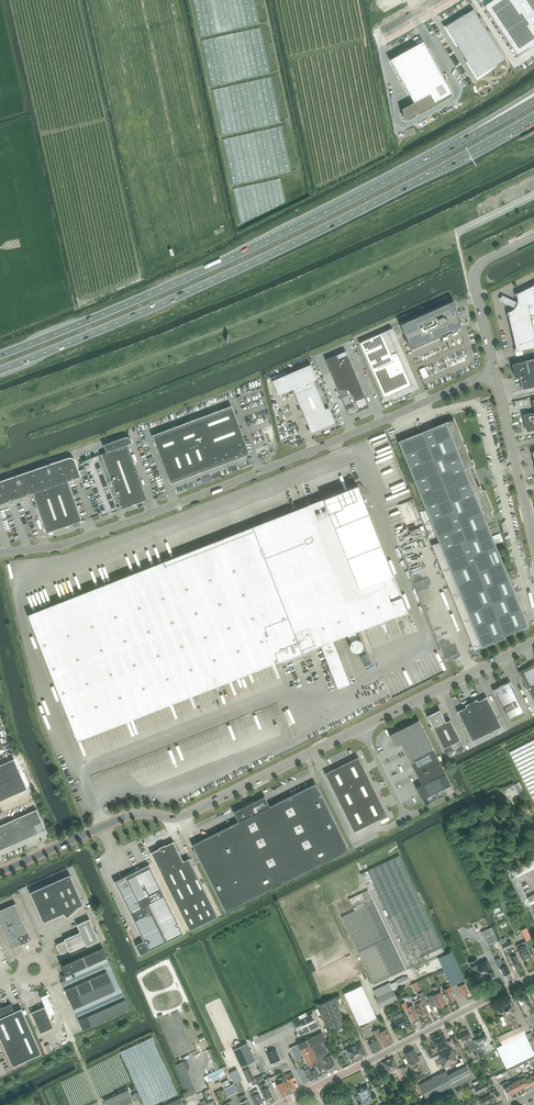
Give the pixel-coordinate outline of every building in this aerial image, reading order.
[(517,55),(528,48),(528,49),(529,48),(529,47),(533,44),(533,0),(480,0),(517,55)] [(468,63),(477,77),(496,65),(494,63),(503,57),(473,9),(449,24),(450,25),(449,30),(448,31),(468,63)] [(423,41),(390,60),(413,102),(412,103),(408,105),(404,108),(409,117),(416,113),(423,109),(452,93),(423,41)] [(531,285),(532,286),(520,292),(519,291),(514,294),(515,295),(515,296),(516,297),(516,298),(516,299),(516,300),(518,300),(518,301),(517,302),(517,303),(517,304),(516,304),(515,304),(515,305),(515,306),(516,306),(515,307),(514,308),(514,309),(513,310),(512,309),(511,309),(511,310),(510,310),(509,310),(508,311),(507,311),(506,311),(507,316),(508,316),(516,348),(517,351),(522,350),(533,347),(533,283),(531,285)] [(444,334),(444,335),(452,332),(451,331),(460,327),(454,300),(400,324),(411,349),(444,334)] [(384,397),(412,385),(396,351),(396,350),(395,349),(394,348),(393,348),(391,348),(389,349),(382,333),(359,343),(384,397)] [(334,379),(337,387),(341,395),(344,403),(348,414),(359,409),(369,405),(364,395),(361,387),(358,379),(354,371),(350,361),(345,349),(325,358),(330,369),(334,379)] [(515,377),(519,376),(523,390),(533,387),(533,359),(512,364),(515,377)] [(311,364),(272,380),(278,396),(284,393),(288,392),(293,389),(305,418),(326,409),(320,397),(324,395),(317,379),(311,364)] [(425,367),(419,369),(423,378),(429,376),(425,367)] [(185,424),(184,423),(183,424),(184,425),(171,429),(171,428),(167,430),(168,431),(155,435),(154,435),(153,435),(171,483),(172,483),(172,482),(248,454),(248,455),(249,454),(231,406),(230,406),(231,407),(217,412),(217,411),(213,412),(214,413),(201,418),(201,417),(200,417),(200,419),(200,418),(200,419),(200,420),(200,421),(199,422),(199,423),(198,423),(198,424),(197,424),(197,425),(196,425),(193,426),(192,427),(191,427),(190,427),(189,427),(188,426),(187,426),(186,425),(185,425),(185,424)] [(528,431),(533,430),(533,412),(524,415),(528,431)] [(472,465),(474,464),(472,459),(470,460),(466,450),(467,449),(465,444),(464,445),(454,419),(398,441),(481,648),(506,638),(505,636),(514,632),(528,626),(505,568),(487,524),(495,521),(493,516),(491,511),(493,510),(485,490),(483,491),(480,485),(478,486),(472,471),(474,470),(472,465)] [(107,452),(82,461),(102,516),(117,510),(113,497),(116,496),(121,509),(147,499),(127,445),(132,443),(131,441),(131,439),(130,438),(129,437),(127,437),(126,437),(124,437),(112,442),(104,445),(107,452)] [(9,478),(0,481),(0,505),(33,493),(47,533),(82,521),(68,481),(81,477),(77,466),(75,461),(75,460),(74,459),(73,458),(71,458),(70,457),(68,458),(55,462),(47,465),(48,465),(16,476),(16,475),(8,478),(9,478)] [(308,505),(28,615),(78,741),(321,645),(338,689),(350,684),(333,641),(348,635),(351,643),(350,644),(350,645),(350,646),(350,647),(350,648),(351,649),(351,650),(352,650),(353,651),(354,652),(355,652),(356,652),(357,652),(358,652),(359,652),(360,651),(361,651),(361,650),(362,649),(362,648),(363,647),(363,646),(363,645),(363,644),(362,644),(362,643),(362,642),(361,642),(361,641),(360,641),(359,640),(358,640),(355,632),(380,622),(384,621),(401,614),(407,612),(402,597),(395,599),(390,601),(382,580),(387,578),(393,576),(368,511),(366,505),(358,486),(308,505)] [(500,533),(492,536),(496,544),(503,541),(500,533)] [(525,684),(527,688),(533,702),(533,665),(519,672),(525,684)] [(499,686),(499,687),(493,690),(494,691),(508,719),(525,711),(510,683),(510,682),(510,681),(504,685),(503,684),(499,686)] [(457,712),(459,716),(472,741),(501,726),(489,701),(487,697),(483,699),(478,701),(477,699),(474,701),(468,703),(469,704),(465,705),(466,707),(462,709),(462,710),(457,712)] [(433,728),(443,748),(460,740),(450,720),(446,722),(445,722),(444,719),(444,718),(442,714),(441,713),(440,710),(439,710),(436,712),(436,711),(435,712),(436,712),(431,714),(428,716),(427,716),(427,717),(428,717),(429,719),(429,720),(431,724),(431,725),(432,725),(433,728)] [(451,785),(419,720),(390,734),(396,747),(401,744),(422,785),(416,787),(422,799),(451,785)] [(533,801),(533,739),(523,745),(509,752),(533,801)] [(358,757),(342,765),(341,765),(342,766),(339,768),(339,767),(325,774),(335,793),(336,793),(337,796),(336,796),(354,832),(368,825),(367,824),(370,823),(370,824),(387,815),(386,815),(385,813),(386,812),(370,780),(369,780),(367,777),(368,777),(360,760),(359,761),(358,758),(359,758),(358,757)] [(13,795),(27,789),(14,759),(0,765),(0,801),(13,795)] [(205,857),(200,860),(226,912),(349,850),(316,783),(270,806),(265,796),(233,812),(238,822),(197,842),(205,857)] [(41,820),(36,809),(0,826),(0,850),(45,830),(41,820)] [(152,852),(151,853),(151,854),(155,862),(156,863),(160,871),(160,872),(161,872),(189,930),(218,916),(189,858),(184,861),(183,860),(179,852),(178,850),(174,843),(174,842),(174,841),(172,842),(165,845),(165,844),(163,845),(164,847),(161,849),(160,847),(159,848),(159,849),(152,852)] [(338,900),(334,902),(374,985),(406,969),(445,951),(399,856),(361,874),(369,890),(340,904),(338,900)] [(511,879),(520,897),(522,901),(527,898),(517,877),(533,869),(533,861),(511,873),(514,878),(511,879)] [(125,877),(115,882),(129,912),(129,911),(144,941),(136,945),(141,955),(184,934),(149,865),(125,877)] [(64,914),(67,918),(78,907),(83,905),(83,904),(71,876),(69,875),(31,892),(31,893),(43,922),(44,922),(64,914)] [(11,949),(32,940),(15,903),(0,910),(0,924),(11,949)] [(65,941),(57,944),(57,945),(60,953),(62,953),(69,950),(70,952),(86,944),(87,946),(99,941),(89,919),(77,924),(80,932),(64,939),(65,941)] [(527,928),(521,931),(525,941),(531,938),(527,928)] [(504,950),(508,948),(512,957),(511,957),(514,965),(520,963),(515,952),(510,941),(501,945),(504,950)] [(518,948),(517,948),(523,960),(522,960),(523,960),(525,959),(526,959),(528,958),(530,956),(531,956),(530,956),(527,948),(530,947),(527,941),(523,942),(524,945),(518,948)] [(71,961),(61,965),(63,968),(64,972),(66,975),(62,977),(64,981),(62,982),(65,989),(69,999),(74,1009),(79,1020),(83,1030),(87,1028),(91,1026),(95,1025),(98,1023),(101,1022),(104,1020),(107,1019),(111,1018),(114,1016),(117,1015),(120,1013),(125,1011),(130,1009),(126,999),(121,988),(116,978),(112,968),(107,957),(102,947),(97,949),(93,951),(89,953),(86,954),(83,955),(80,957),(76,958),(73,960),(71,961)] [(457,986),(460,991),(462,996),(469,992),(464,983),(466,983),(451,952),(438,958),(451,986),(457,983),(457,986)] [(500,957),(495,959),(499,969),(501,968),(504,975),(510,973),(507,965),(504,960),(502,961),(500,957)] [(469,963),(470,966),(477,981),(494,973),(487,959),(483,961),(483,960),(479,962),(477,960),(477,959),(469,963)] [(443,969),(434,974),(435,978),(445,973),(443,969)] [(390,983),(374,991),(377,998),(375,998),(380,1008),(398,999),(394,991),(400,988),(399,986),(410,981),(408,976),(405,978),(404,976),(396,980),(396,981),(390,984),(390,983)] [(445,994),(449,1002),(455,999),(451,990),(452,990),(449,983),(445,986),(446,988),(444,989),(446,993),(445,994)] [(362,985),(344,993),(359,1025),(376,1017),(362,985)] [(418,994),(420,998),(413,1001),(415,1004),(417,1009),(418,1008),(420,1013),(420,1014),(421,1014),(422,1016),(423,1016),(424,1016),(425,1016),(425,1015),(425,1014),(428,1013),(424,1004),(427,1002),(422,992),(418,994)] [(432,995),(427,997),(431,1006),(435,1004),(437,1008),(439,1007),(446,1003),(441,992),(432,996),(432,995)] [(47,995),(41,997),(49,1015),(55,1013),(47,995)] [(335,998),(319,1005),(328,1025),(330,1029),(345,1023),(335,998)] [(409,1013),(413,1021),(414,1021),(415,1021),(417,1020),(417,1019),(418,1018),(416,1014),(417,1013),(413,1005),(408,1007),(405,1002),(401,1004),(404,1010),(407,1009),(409,1013)] [(42,1054),(22,1008),(15,1012),(11,1004),(3,1007),(0,1008),(0,1038),(13,1067),(42,1054)] [(500,1018),(502,1022),(505,1020),(506,1022),(508,1021),(513,1030),(499,1037),(503,1045),(525,1034),(521,1026),(519,1027),(513,1015),(514,1015),(513,1012),(514,1012),(510,1004),(500,1009),(501,1011),(500,1013),(502,1013),(503,1016),(500,1018)] [(31,1013),(40,1033),(54,1027),(45,1006),(31,1013)] [(319,1026),(313,1013),(307,1016),(300,1019),(293,1023),(299,1036),(319,1026)] [(395,1021),(394,1021),(398,1029),(408,1024),(403,1014),(402,1014),(401,1013),(393,1018),(395,1021)] [(368,1024),(361,1027),(365,1035),(372,1032),(368,1024)] [(476,1040),(473,1041),(471,1037),(467,1029),(466,1029),(466,1028),(459,1031),(459,1033),(458,1033),(462,1041),(466,1040),(471,1050),(474,1048),(477,1054),(482,1052),(479,1045),(476,1040)] [(373,1031),(378,1041),(381,1039),(384,1044),(391,1040),(385,1029),(380,1032),(379,1029),(373,1031)] [(479,1045),(482,1052),(487,1050),(484,1044),(488,1043),(486,1039),(487,1039),(483,1030),(474,1034),(477,1039),(475,1039),(476,1040),(479,1045)] [(311,1038),(298,1044),(290,1048),(296,1061),(293,1063),(303,1084),(311,1080),(311,1081),(323,1076),(322,1075),(326,1073),(318,1055),(323,1053),(325,1052),(321,1043),(326,1040),(322,1032),(311,1037),(311,1038)] [(444,1034),(440,1036),(438,1037),(444,1049),(450,1046),(444,1034)] [(496,1049),(506,1069),(533,1055),(533,1053),(525,1035),(496,1049)] [(432,1040),(438,1052),(444,1049),(438,1037),(435,1038),(432,1040)] [(377,1040),(368,1044),(373,1053),(381,1049),(377,1040)] [(367,1054),(361,1042),(346,1049),(352,1063),(354,1062),(355,1063),(358,1062),(358,1060),(359,1059),(364,1057),(363,1055),(367,1054)] [(251,1049),(250,1049),(247,1043),(233,1050),(242,1068),(256,1061),(252,1052),(253,1052),(251,1049)] [(210,1048),(207,1050),(213,1063),(216,1062),(210,1048)] [(448,1066),(458,1061),(452,1048),(439,1054),(441,1058),(440,1059),(444,1068),(448,1066)] [(276,1049),(266,1053),(270,1063),(280,1059),(276,1049)] [(430,1070),(422,1054),(417,1056),(414,1049),(405,1054),(410,1064),(417,1061),(423,1073),(430,1070)] [(325,1057),(323,1053),(318,1055),(326,1073),(327,1074),(337,1069),(331,1055),(325,1057)] [(399,1068),(394,1057),(382,1062),(388,1074),(399,1068)] [(187,1091),(195,1088),(185,1066),(183,1062),(175,1065),(187,1091)] [(400,1068),(408,1083),(412,1080),(405,1065),(400,1068)] [(419,1085),(427,1101),(473,1078),(467,1065),(448,1075),(446,1071),(419,1085)] [(258,1067),(252,1071),(255,1077),(261,1074),(258,1067)] [(249,1068),(243,1070),(249,1082),(255,1079),(249,1068)] [(220,1069),(219,1069),(207,1075),(210,1081),(222,1075),(220,1069)] [(292,1072),(284,1075),(286,1078),(285,1078),(292,1091),(296,1089),(297,1088),(296,1087),(294,1083),(293,1080),(295,1079),(293,1074),(292,1072)] [(526,1078),(529,1085),(530,1086),(533,1084),(533,1081),(530,1072),(527,1074),(528,1077),(526,1078)] [(523,1073),(518,1076),(519,1079),(524,1087),(529,1085),(526,1078),(525,1076),(523,1073)] [(280,1083),(277,1084),(281,1093),(288,1089),(282,1077),(278,1079),(280,1083)] [(264,1094),(263,1094),(266,1100),(269,1098),(270,1099),(272,1098),(272,1097),(270,1091),(268,1087),(271,1085),(267,1078),(264,1080),(266,1083),(260,1086),(264,1094)] [(519,1079),(514,1081),(518,1090),(524,1087),(519,1079)] [(472,1083),(474,1087),(477,1093),(479,1092),(480,1095),(490,1090),(489,1087),(487,1088),(484,1082),(481,1084),(479,1080),(472,1083)] [(508,1082),(509,1084),(513,1093),(518,1090),(514,1081),(512,1083),(510,1080),(508,1082)] [(505,1089),(508,1095),(513,1093),(509,1084),(508,1082),(507,1081),(502,1084),(503,1087),(505,1089)] [(233,1093),(230,1086),(224,1089),(228,1096),(233,1093)] [(360,1102),(361,1102),(372,1097),(373,1097),(373,1096),(372,1096),(368,1086),(367,1086),(363,1088),(360,1089),(356,1091),(356,1092),(360,1102)] [(195,1088),(182,1094),(186,1103),(199,1097),(195,1088)] [(106,1104),(136,1104),(128,1089),(118,1094),(104,1100),(106,1104)] [(257,1089),(250,1093),(256,1104),(263,1101),(257,1089)] [(238,1097),(242,1104),(250,1104),(245,1094),(241,1096),(238,1097)] [(483,1104),(484,1104),(485,1104),(490,1104),(496,1102),(495,1099),(493,1100),(490,1094),(480,1099),(477,1100),(480,1104),(482,1104),(483,1104)]
